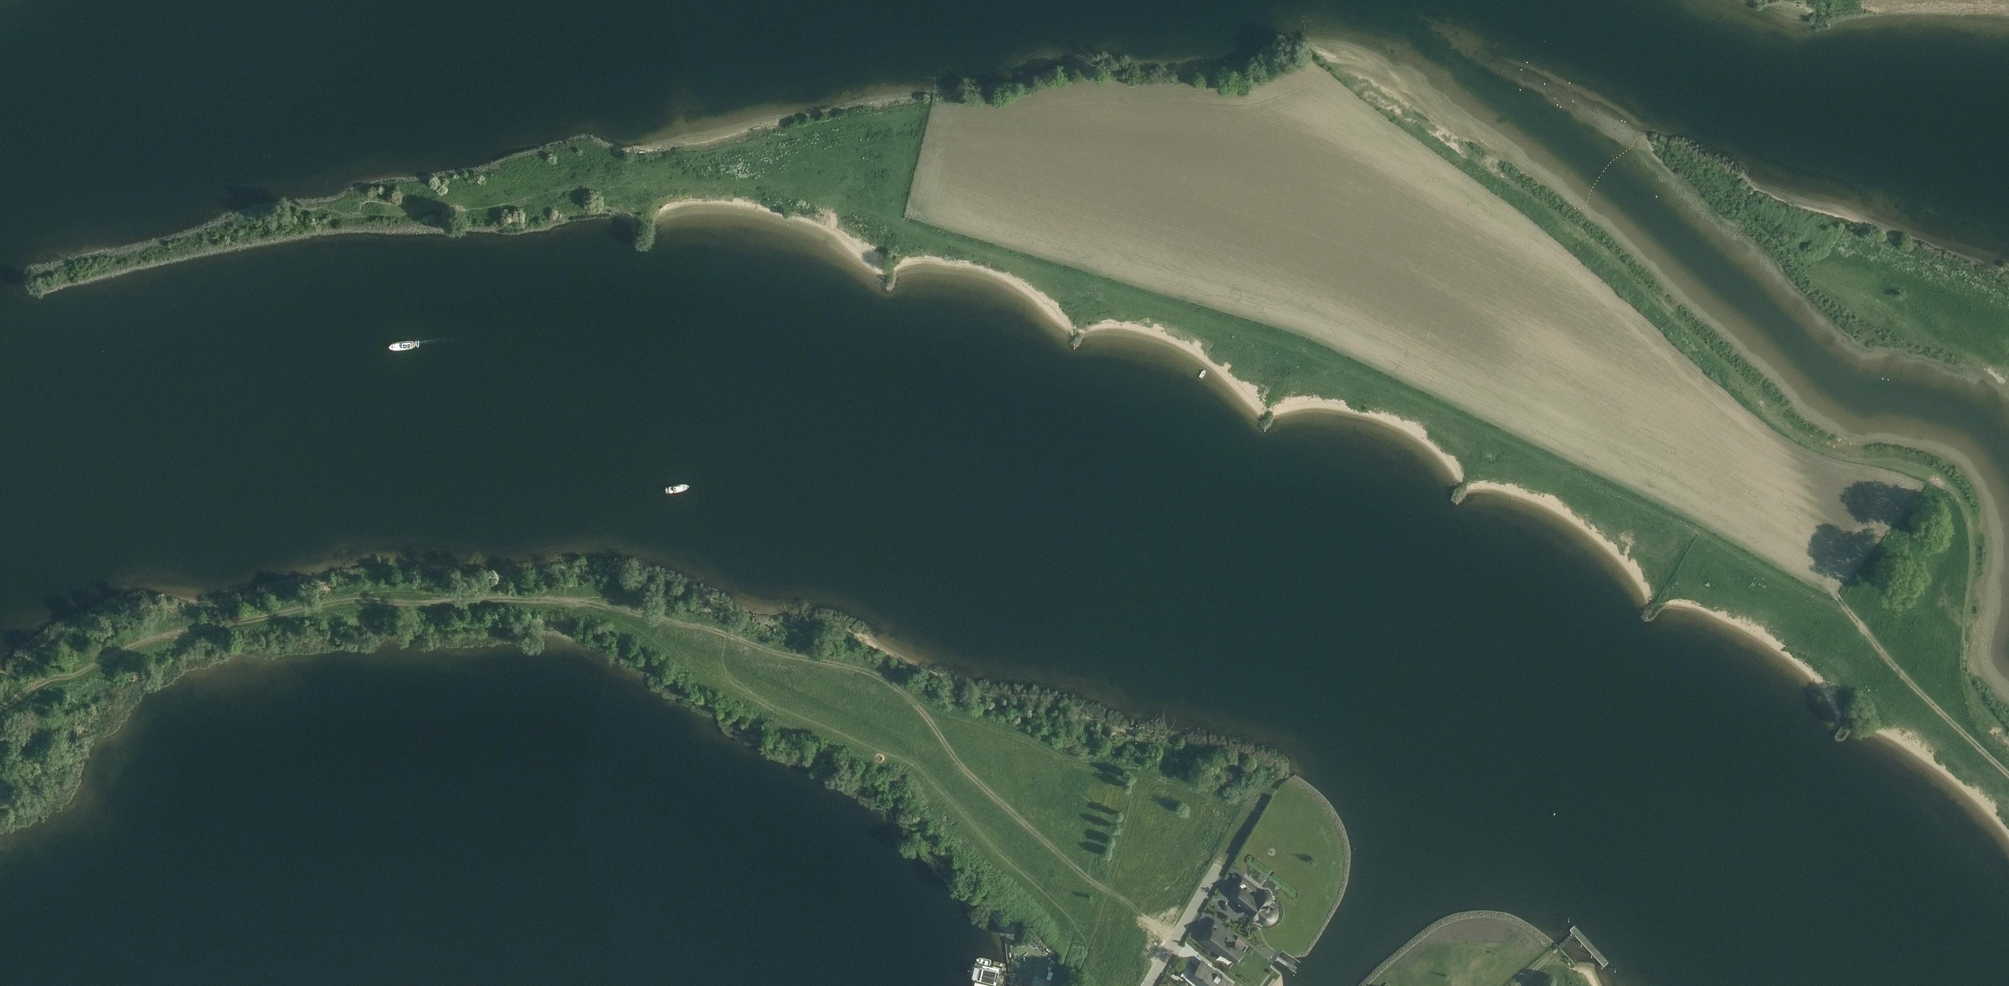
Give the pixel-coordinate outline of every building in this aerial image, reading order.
[(1242,874),(1226,894),(1247,910),(1247,912),(1248,913),(1248,914),(1249,916),(1250,917),(1252,917),(1253,918),(1255,918),(1260,922),(1263,923),(1265,924),(1268,924),(1270,924),(1273,923),(1275,921),(1277,919),(1278,917),(1279,914),(1279,912),(1279,909),(1278,907),(1277,904),(1275,903),(1271,900),(1273,898),(1273,897),(1273,895),(1273,894),(1272,892),(1271,891),(1270,890),(1269,889),(1267,888),(1266,888),(1264,888),(1263,889),(1262,889),(1242,874)] [(1214,922),(1201,938),(1216,950),(1220,946),(1236,959),(1247,944),(1238,937),(1235,941),(1225,933),(1226,931),(1214,922)] [(1180,974),(1196,985),(1228,985),(1231,982),(1221,975),(1222,975),(1216,971),(1203,961),(1197,969),(1189,963),(1180,974)]
